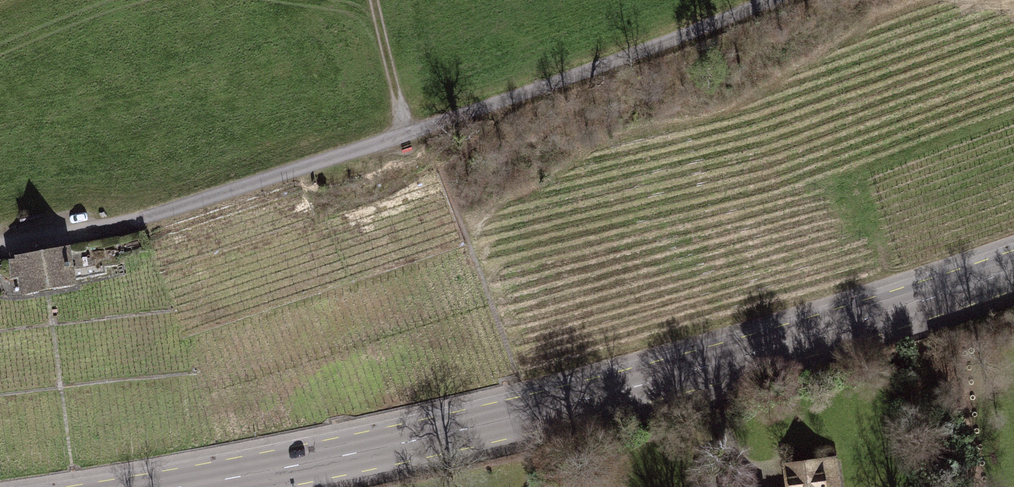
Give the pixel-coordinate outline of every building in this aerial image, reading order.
[(73,242),(19,250),(20,255),(8,256),(11,277),(20,276),(23,292),(79,284),(73,242)] [(831,462),(781,469),(783,486),(834,486),(831,462)]
